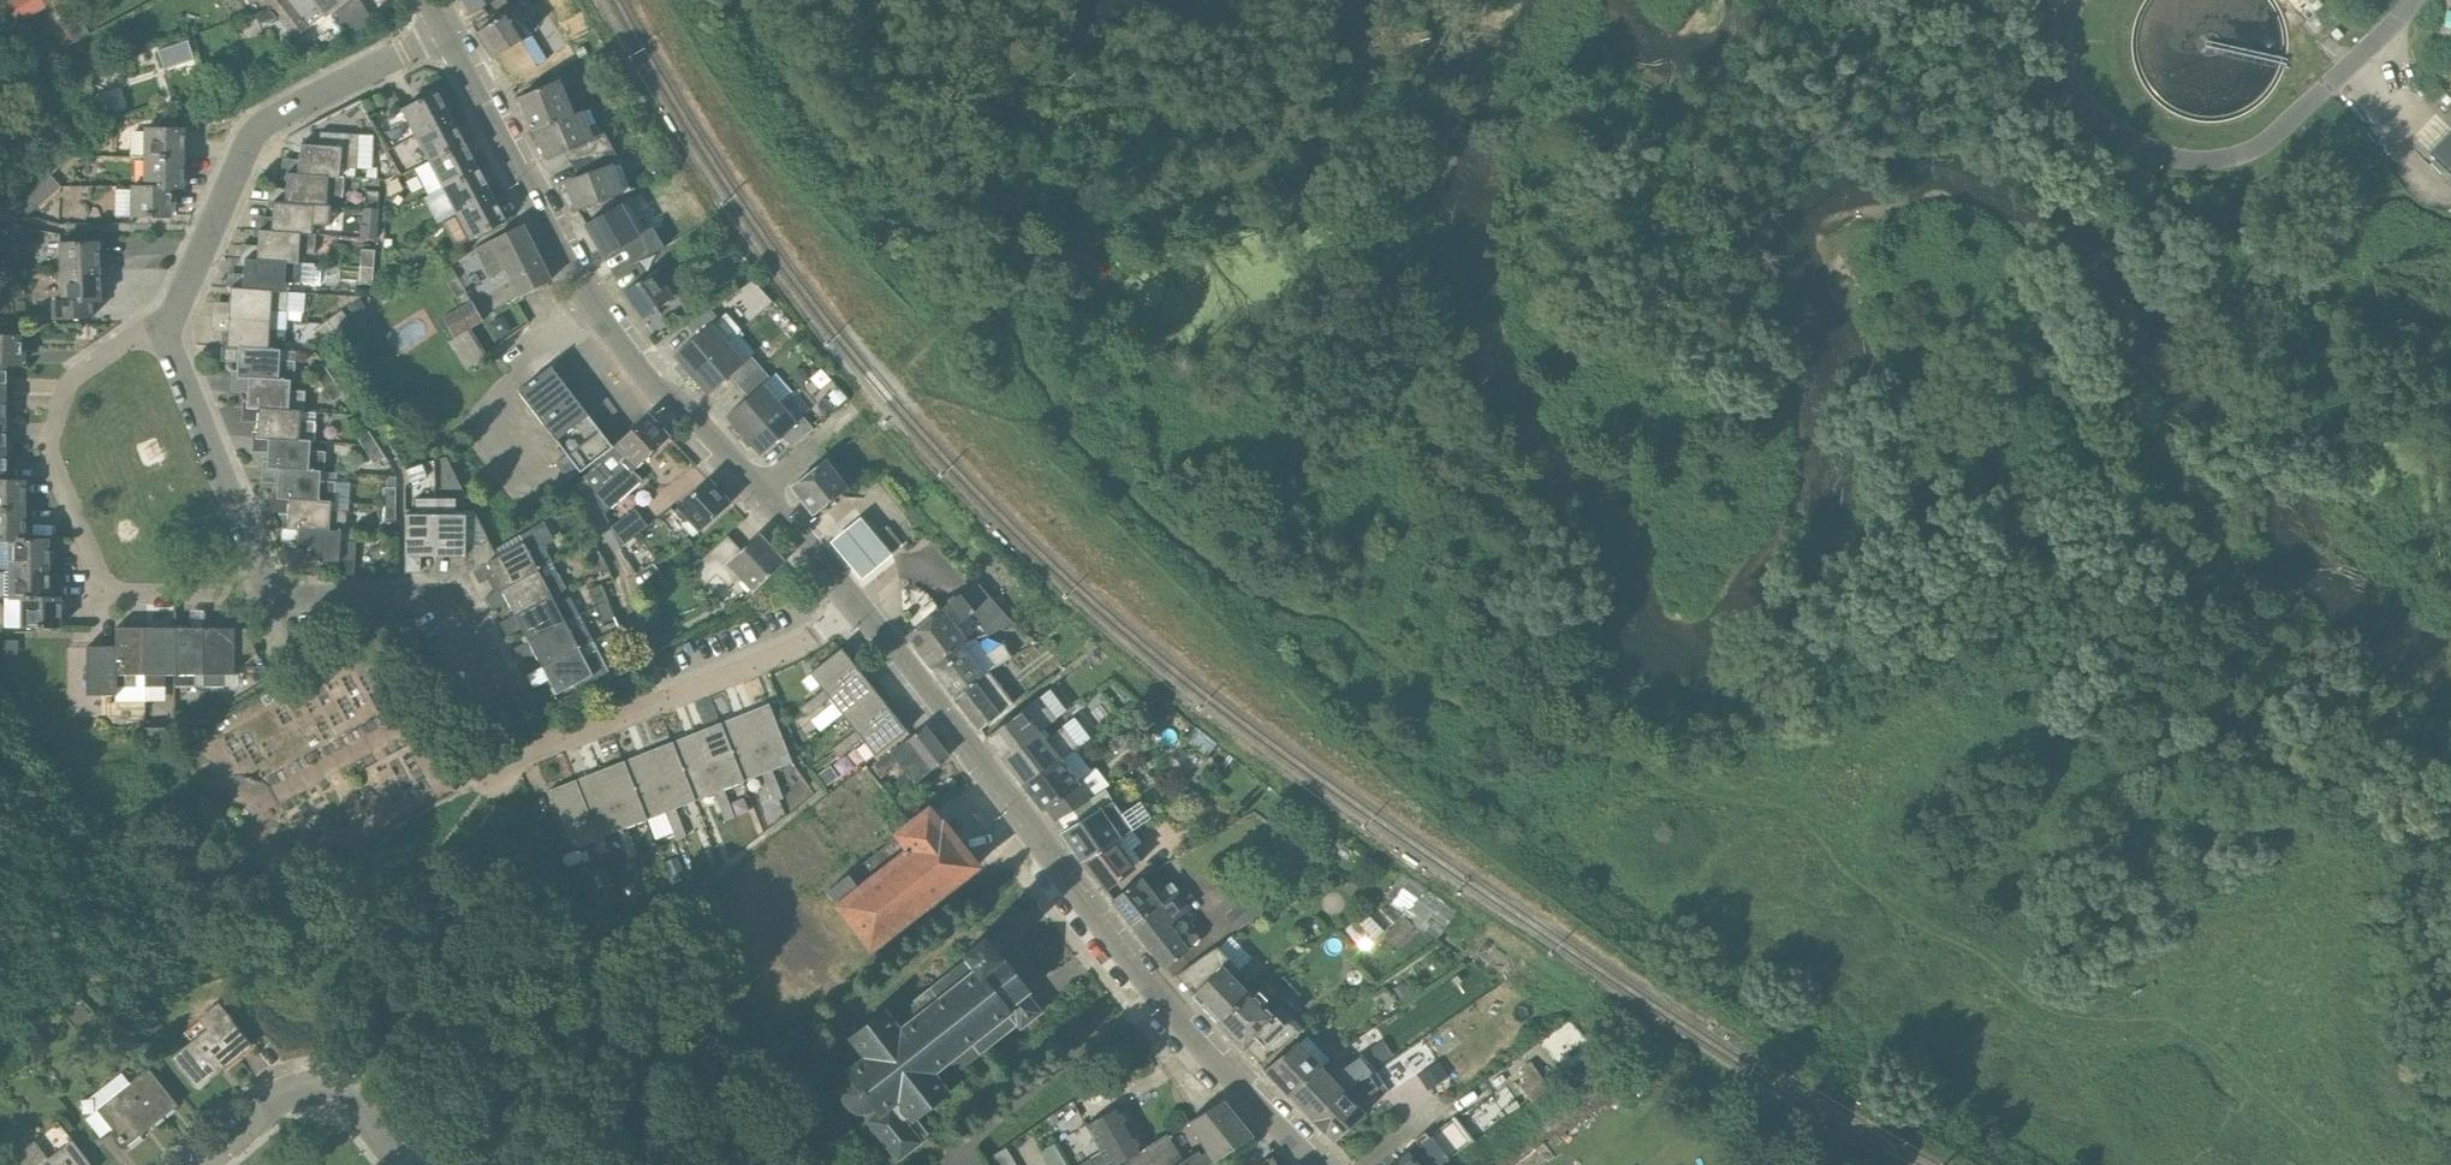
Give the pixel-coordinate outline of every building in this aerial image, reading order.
[(43,0),(6,0),(1,3),(13,25),(46,6),(43,0)] [(272,10),(285,0),(264,0),(272,10)] [(272,10),(295,39),(344,0),(285,0),(272,10)] [(345,35),(373,22),(363,0),(354,0),(335,14),(345,35)] [(496,0),(463,0),(471,13),(496,0)] [(260,25),(279,19),(278,17),(272,10),(257,15),(259,23),(260,25)] [(493,59),(527,36),(510,10),(476,33),(493,59)] [(158,57),(163,71),(194,61),(189,47),(158,57)] [(111,57),(99,61),(103,71),(115,67),(111,57)] [(536,130),(574,113),(561,80),(519,97),(532,131),(536,130)] [(403,109),(416,135),(451,117),(437,91),(403,109)] [(2416,134),(2430,145),(2449,122),(2436,110),(2416,134)] [(585,158),(612,147),(604,133),(593,138),(582,111),(574,114),(574,113),(536,130),(547,158),(578,146),(585,158)] [(416,135),(430,162),(465,144),(451,117),(416,135)] [(2424,152),(2450,181),(2450,126),(2424,152)] [(144,158),(184,158),(184,129),(144,128),(144,158)] [(298,174),(344,177),(357,177),(357,161),(357,159),(359,135),(321,132),(320,145),(301,144),(298,174)] [(430,162),(443,187),(478,168),(465,144),(430,162)] [(577,211),(624,193),(614,166),(621,163),(612,147),(585,158),(592,172),(567,182),(577,211)] [(143,185),(143,187),(171,188),(184,188),(184,158),(144,158),(143,185)] [(389,161),(378,163),(379,173),(391,171),(389,161)] [(655,163),(648,165),(645,171),(647,178),(653,182),(660,180),(664,173),(662,166),(655,163)] [(378,167),(371,167),(371,168),(367,168),(367,177),(377,178),(378,167)] [(443,187),(456,212),(491,194),(478,168),(443,187)] [(285,202),(285,203),(327,206),(327,205),(327,196),(343,197),(344,177),(298,174),(287,173),(285,202)] [(51,175),(19,203),(30,215),(61,186),(51,175)] [(403,189),(398,178),(388,182),(388,196),(403,189)] [(143,185),(131,185),(131,216),(171,217),(171,188),(143,187),(143,185)] [(364,208),(378,209),(379,191),(365,191),(364,208)] [(456,212),(470,239),(505,220),(491,194),(456,212)] [(273,201),(271,231),(313,234),(314,225),(329,225),(330,205),(327,205),(327,206),(285,203),(285,202),(273,201)] [(633,263),(654,253),(665,248),(652,227),(639,234),(621,204),(585,225),(604,256),(623,245),(633,263)] [(379,209),(378,209),(364,208),(363,225),(361,225),(360,238),(378,239),(379,209)] [(505,271),(520,299),(550,282),(521,225),(474,249),(490,279),(505,271)] [(259,230),(257,259),(299,262),(300,253),(314,254),(315,234),(313,234),(271,231),(259,230)] [(392,239),(384,239),(384,247),(392,247),(392,239)] [(62,273),(100,271),(99,242),(60,243),(62,273)] [(360,267),(374,268),(375,251),(362,250),(360,267)] [(245,259),(243,288),(285,291),(285,282),(301,283),(302,263),(299,262),(257,259),(245,259)] [(374,268),(360,267),(359,284),(373,285),(374,268)] [(94,318),(93,301),(101,300),(100,271),(62,273),(63,300),(52,301),(53,320),(94,318)] [(643,319),(674,298),(655,271),(624,292),(643,319)] [(231,287),(229,317),(271,320),(271,310),(288,311),(289,292),(285,292),(285,291),(243,288),(231,287)] [(356,316),(366,309),(360,299),(349,307),(356,316)] [(454,338),(469,331),(483,322),(472,301),(443,318),(454,338)] [(681,362),(692,375),(728,343),(711,324),(718,317),(707,305),(686,324),(696,336),(679,351),(685,359),(681,362)] [(328,321),(335,331),(350,321),(342,310),(328,321)] [(682,323),(674,312),(665,319),(673,330),(682,323)] [(239,348),(280,350),(280,351),(284,351),(285,330),(270,329),(271,320),(229,317),(227,347),(239,348)] [(321,342),(335,331),(328,321),(313,331),(321,342)] [(469,331),(454,338),(448,342),(467,369),(485,357),(469,331)] [(6,365),(21,365),(21,335),(0,335),(0,365),(6,365)] [(730,376),(739,386),(761,367),(751,355),(744,362),(728,343),(692,375),(702,387),(706,383),(713,391),(730,376)] [(249,378),(291,381),(295,381),(296,361),(280,360),(280,351),(280,350),(239,348),(237,378),(249,379),(249,378)] [(324,389),(335,381),(325,366),(314,374),(324,389)] [(600,458),(601,459),(614,446),(552,366),(519,392),(567,455),(556,464),(569,481),(600,458)] [(733,423),(744,435),(780,404),(763,384),(770,378),(761,367),(739,386),(748,397),(731,412),(737,419),(733,423)] [(259,409),(301,412),(305,412),(306,391),(290,390),(291,381),(249,378),(249,379),(247,408),(259,409)] [(335,381),(324,389),(334,403),(345,395),(335,381)] [(847,397),(838,386),(828,395),(838,406),(847,397)] [(780,404),(744,435),(754,447),(759,444),(765,451),(782,436),(792,448),(814,429),(803,416),(796,422),(780,404)] [(269,439),(315,442),(316,421),(301,420),(301,412),(259,409),(257,438),(269,439)] [(621,461),(632,473),(669,437),(648,415),(614,446),(614,447),(610,451),(615,447),(625,457),(621,461)] [(365,450),(376,442),(366,428),(355,435),(365,450)] [(279,469),(321,472),(325,472),(326,451),(311,451),(311,442),(269,439),(267,469),(279,469)] [(376,442),(365,450),(374,464),(386,457),(376,442)] [(847,489),(825,461),(791,487),(813,516),(847,489)] [(405,470),(410,483),(427,477),(422,464),(405,470)] [(277,499),(289,499),(331,502),(331,501),(335,501),(336,482),(320,481),(321,472),(279,469),(277,499)] [(25,511),(26,481),(6,480),(6,481),(0,481),(0,511),(25,511)] [(687,520),(699,533),(731,503),(709,480),(675,512),(684,522),(687,520)] [(382,505),(396,505),(396,488),(383,488),(382,505)] [(299,530),(299,529),(345,532),(346,512),(331,511),(331,502),(289,499),(287,529),(299,530)] [(406,556),(437,556),(436,499),(416,499),(416,514),(406,514),(406,556)] [(479,568),(479,545),(466,545),(466,515),(456,515),(456,500),(436,499),(437,556),(465,556),(465,573),(466,573),(466,571),(473,571),(479,568)] [(396,505),(382,505),(382,523),(396,523),(396,505)] [(630,532),(650,517),(641,505),(621,520),(630,532)] [(9,539),(25,540),(25,539),(25,511),(0,511),(0,541),(9,541),(9,539)] [(863,517),(833,542),(861,577),(893,551),(877,534),(863,517)] [(893,551),(902,544),(886,526),(877,534),(893,551)] [(354,575),(356,542),(341,541),(341,532),(345,532),(299,529),(299,530),(298,559),(318,560),(318,562),(320,563),(320,561),(334,561),(334,573),(354,575)] [(729,587),(740,577),(754,591),(785,562),(759,533),(741,550),(727,535),(690,569),(705,585),(717,574),(729,587)] [(9,539),(9,541),(9,569),(49,569),(49,539),(25,539),(25,540),(9,539)] [(501,588),(541,567),(542,569),(553,563),(543,545),(533,550),(528,541),(498,557),(489,540),(480,545),(479,545),(479,568),(488,563),(501,588)] [(607,568),(599,552),(587,557),(595,574),(607,568)] [(501,588),(515,615),(555,594),(556,595),(566,589),(557,571),(546,576),(542,569),(541,567),(501,588)] [(49,598),(49,597),(49,569),(9,569),(9,599),(21,600),(21,597),(49,598)] [(926,622),(907,637),(931,667),(967,639),(956,626),(971,615),(988,635),(1012,622),(978,584),(962,597),(960,594),(926,622)] [(595,606),(609,601),(601,585),(589,590),(595,606)] [(555,594),(515,615),(529,641),(569,620),(569,621),(580,616),(570,597),(560,603),(556,595),(555,594)] [(61,627),(61,597),(49,597),(49,598),(21,597),(21,600),(21,627),(61,627)] [(609,601),(595,606),(602,623),(615,617),(609,601)] [(584,623),(573,629),(569,621),(569,620),(529,641),(542,667),(583,645),(583,647),(593,642),(584,623)] [(117,702),(146,702),(146,687),(146,628),(116,627),(116,647),(87,647),(88,695),(117,694),(117,702)] [(166,687),(166,675),(175,675),(176,628),(146,628),(146,687),(166,687)] [(176,628),(175,675),(175,687),(205,687),(205,628),(176,628)] [(235,655),(258,655),(248,628),(205,628),(205,687),(225,687),(225,675),(234,674),(235,655)] [(931,667),(956,699),(990,672),(989,671),(1011,656),(1001,644),(987,653),(976,639),(967,640),(967,639),(931,667)] [(598,649),(587,655),(583,647),(583,645),(542,667),(556,694),(574,685),(579,696),(613,678),(598,649)] [(823,690),(826,693),(858,668),(842,648),(810,673),(823,690)] [(826,693),(830,698),(843,714),(874,689),(858,668),(826,693)] [(980,730),(1013,703),(990,672),(956,699),(980,730)] [(643,685),(639,677),(631,681),(634,689),(643,685)] [(843,714),(856,730),(859,734),(891,709),(874,689),(843,714)] [(1005,723),(986,737),(1002,758),(1039,731),(1040,732),(1067,712),(1050,689),(1005,723)] [(812,699),(818,707),(830,698),(826,693),(823,690),(812,699)] [(800,708),(806,716),(818,707),(812,699),(800,708)] [(772,771),(792,762),(769,703),(745,713),(768,773),(772,771)] [(862,739),(876,755),(907,730),(891,709),(859,734),(859,735),(862,739)] [(720,722),(744,782),(763,775),(768,773),(745,713),(720,722)] [(724,790),(744,782),(720,722),(696,732),(719,791),(724,790)] [(898,798),(912,816),(928,807),(912,786),(948,757),(924,727),(905,742),(874,765),(877,769),(881,766),(885,771),(897,762),(906,775),(894,784),(903,795),(900,797),(898,798)] [(1002,758),(1022,784),(1075,749),(1079,746),(1063,727),(1046,740),(1040,732),(1039,731),(1002,758)] [(145,738),(164,738),(164,728),(145,728),(145,738)] [(164,728),(164,738),(164,747),(175,748),(175,728),(164,728)] [(844,740),(851,748),(862,739),(859,735),(856,730),(844,740)] [(672,741),(695,801),(714,793),(719,791),(696,732),(672,741)] [(851,748),(844,740),(833,749),(839,757),(851,748)] [(701,816),(695,801),(672,741),(647,751),(671,811),(676,809),(681,823),(682,824),(701,816)] [(1047,808),(1056,821),(1091,799),(1077,782),(1091,771),(1075,750),(1075,749),(1022,784),(1043,811),(1047,808)] [(647,821),(666,813),(671,811),(647,751),(623,761),(647,821)] [(627,828),(647,821),(623,761),(599,770),(622,830),(627,828)] [(839,779),(830,766),(819,775),(828,787),(839,779)] [(617,832),(622,830),(599,770),(574,780),(598,840),(603,837),(617,832)] [(768,788),(778,785),(772,771),(768,773),(763,775),(768,788)] [(593,841),(598,840),(574,780),(550,789),(573,849),(593,841)] [(894,802),(898,798),(900,797),(887,780),(881,785),(894,802)] [(778,785),(768,788),(773,802),(783,798),(778,785)] [(719,807),(729,803),(724,790),(719,791),(714,793),(719,807)] [(868,952),(959,881),(978,867),(943,822),(941,824),(928,807),(912,816),(898,798),(894,802),(907,822),(891,833),(893,836),(886,842),(887,844),(826,892),(834,903),(832,904),(868,952)] [(1076,856),(1079,858),(1081,861),(1117,840),(1133,830),(1112,801),(1080,821),(1061,833),(1072,848),(1072,851),(1076,856)] [(729,803),(719,807),(725,821),(735,817),(729,803)] [(671,827),(681,823),(676,809),(671,811),(666,813),(671,827)] [(659,821),(649,825),(654,836),(663,833),(659,821)] [(681,823),(671,827),(676,840),(687,837),(682,824),(681,823)] [(623,846),(633,842),(627,828),(622,830),(617,832),(623,846)] [(665,836),(656,840),(660,851),(669,847),(665,836)] [(598,840),(593,841),(598,855),(609,851),(603,837),(598,840)] [(1081,861),(1104,891),(1136,865),(1117,840),(1081,861)] [(633,842),(623,846),(628,859),(638,856),(633,842)] [(675,861),(665,865),(675,890),(685,886),(675,861)] [(1112,900),(1133,927),(1163,903),(1178,893),(1176,891),(1178,890),(1170,882),(1155,894),(1142,877),(1112,900)] [(1165,968),(1203,939),(1185,914),(1191,909),(1178,893),(1163,903),(1133,927),(1165,968)] [(605,894),(603,896),(598,900),(602,907),(610,904),(608,900),(605,894)] [(1225,915),(1237,931),(1266,909),(1253,894),(1225,915)] [(1405,917),(1385,936),(1400,952),(1419,933),(1405,917)] [(862,1057),(864,1056),(845,1071),(850,1078),(848,1080),(846,1083),(845,1085),(844,1088),(843,1091),(843,1095),(843,1098),(844,1100),(845,1103),(847,1106),(849,1108),(852,1110),(854,1111),(857,1112),(860,1113),(863,1113),(869,1120),(867,1121),(898,1161),(921,1142),(920,1140),(928,1134),(916,1119),(949,1092),(945,1087),(962,1074),(958,1070),(1017,1024),(1020,1028),(1041,1012),(1027,994),(1030,991),(1002,955),(1000,957),(985,937),(963,954),(968,960),(909,1006),(905,1002),(889,1014),(885,1009),(849,1037),(851,1040),(850,1041),(849,1043),(848,1044),(848,1045),(847,1047),(847,1048),(847,1049),(847,1051),(848,1052),(849,1054),(851,1056),(852,1057),(854,1058),(856,1058),(858,1058),(860,1058),(862,1057)] [(1201,1006),(1219,1024),(1251,993),(1234,976),(1239,971),(1216,948),(1189,966),(1205,982),(1191,996),(1201,1006)] [(1413,997),(1405,982),(1395,988),(1403,1003),(1413,997)] [(1275,1052),(1293,1036),(1301,1029),(1279,1005),(1271,1012),(1251,993),(1219,1024),(1244,1049),(1254,1039),(1262,1046),(1262,1045),(1263,1046),(1266,1043),(1275,1052)] [(208,1028),(172,1058),(198,1090),(251,1046),(230,1020),(231,1019),(218,1003),(200,1018),(208,1028)] [(1350,1087),(1311,1119),(1334,1142),(1364,1112),(1358,1104),(1383,1086),(1388,1092),(1437,1058),(1422,1038),(1372,1073),(1371,1072),(1356,1082),(1350,1087)] [(1263,1070),(1287,1095),(1320,1067),(1321,1068),(1323,1067),(1322,1066),(1298,1041),(1264,1070),(1264,1069),(1263,1070)] [(1320,1067),(1287,1095),(1311,1119),(1350,1087),(1356,1082),(1371,1072),(1359,1057),(1339,1072),(1342,1075),(1335,1080),(1323,1067),(1321,1068),(1320,1067)] [(1543,1078),(1531,1059),(1512,1071),(1524,1090),(1543,1078)] [(148,1070),(97,1110),(126,1147),(145,1132),(143,1131),(176,1105),(148,1070)] [(1231,1149),(1252,1137),(1223,1102),(1188,1121),(1207,1152),(1201,1155),(1198,1151),(1182,1161),(1167,1134),(1143,1148),(1143,1147),(1122,1159),(1126,1164),(1206,1164),(1231,1149)] [(1122,1159),(1143,1147),(1120,1106),(1086,1125),(1100,1153),(1079,1164),(1113,1164),(1122,1159)] [(1513,1164),(1539,1164),(1555,1152),(1544,1138),(1511,1163),(1513,1164)] [(12,1158),(17,1164),(92,1164),(72,1140),(49,1158),(35,1140),(12,1158)] [(1421,1164),(1431,1157),(1436,1164),(1440,1164),(1450,1157),(1439,1143),(1426,1152),(1417,1140),(1391,1164),(1421,1164)]
